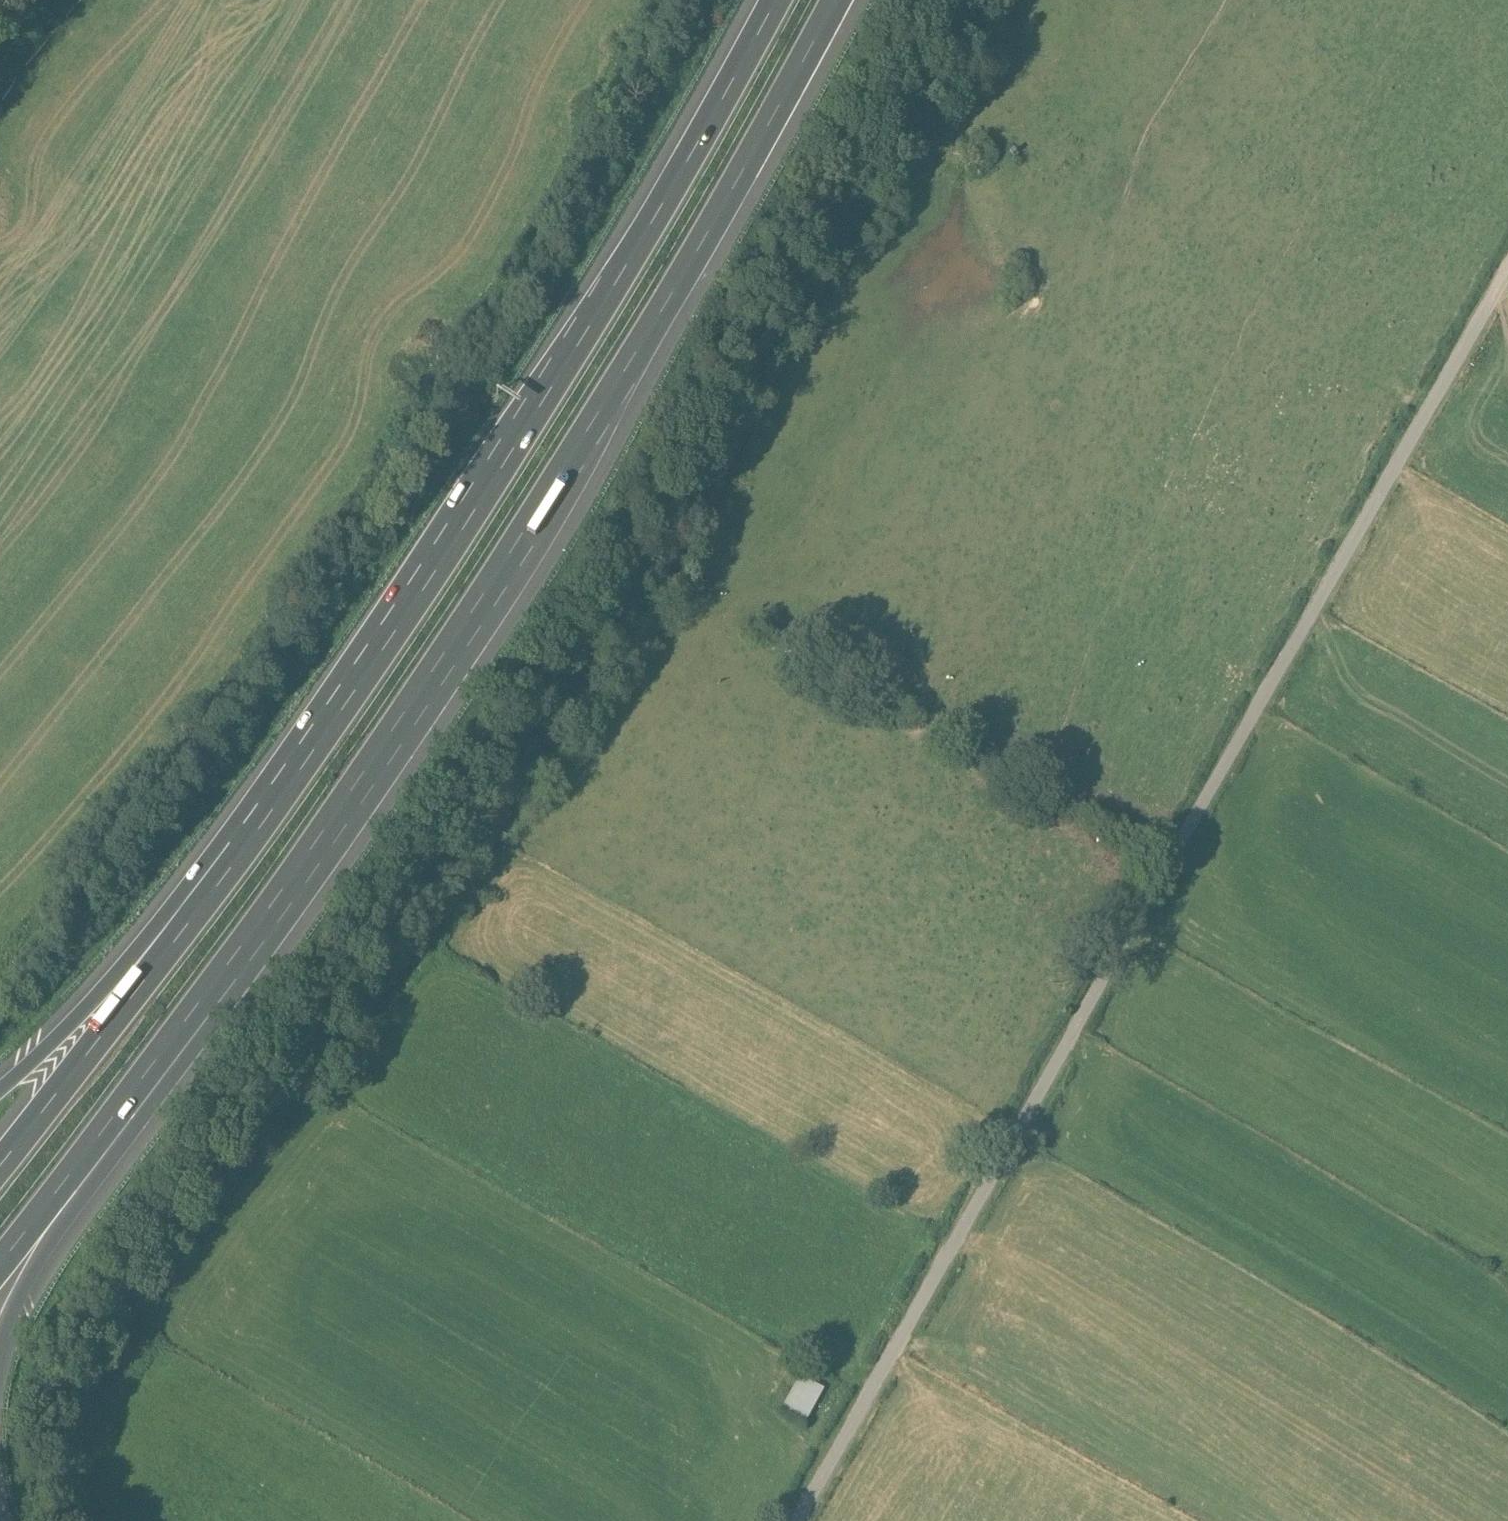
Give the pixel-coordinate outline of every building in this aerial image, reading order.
[(781,1410),(808,1418),(817,1386),(791,1378),(781,1410)]
